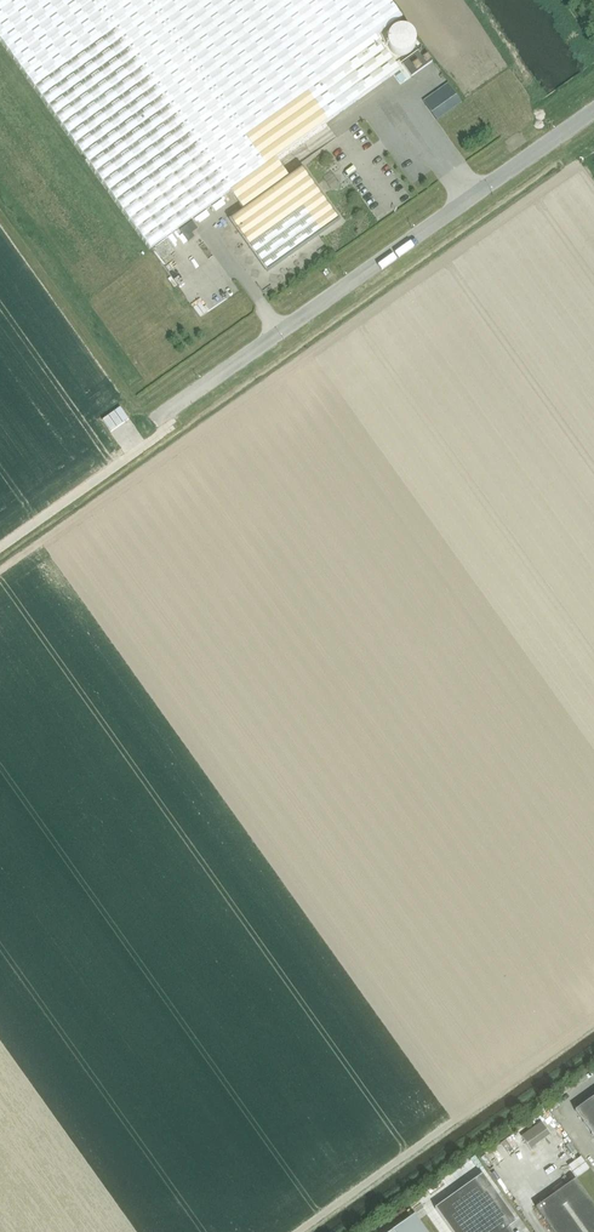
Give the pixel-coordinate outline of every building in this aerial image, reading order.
[(150,249),(230,192),(244,211),(230,221),(234,226),(267,272),(318,235),(339,221),(318,192),(302,169),(289,179),(286,175),(281,168),(275,159),(399,71),(375,37),(402,18),(389,0),(0,0),(0,40),(150,249)] [(394,30),(393,30),(392,31),(391,32),(390,33),(389,34),(389,35),(388,37),(388,38),(387,39),(387,41),(387,42),(387,43),(387,45),(388,46),(388,47),(389,49),(390,50),(390,51),(391,52),(392,53),(394,54),(395,54),(396,55),(397,55),(399,56),(400,56),(401,56),(403,56),(404,56),(406,55),(407,55),(408,54),(409,53),(410,53),(411,52),(412,50),(413,49),(414,48),(414,47),(415,45),(415,44),(415,43),(415,41),(415,40),(415,38),(414,37),(414,36),(413,34),(412,33),(411,32),(410,31),(409,30),(408,30),(407,29),(405,28),(404,28),(403,28),(401,28),(400,28),(398,28),(397,28),(396,29),(394,30)] [(424,49),(402,64),(411,76),(432,61),(424,49)] [(401,75),(396,78),(400,85),(405,81),(401,75)] [(461,102),(448,84),(423,102),(436,120),(461,102)] [(120,407),(102,420),(111,432),(129,419),(120,407)] [(574,1111),(593,1138),(593,1097),(574,1111)] [(521,1136),(530,1149),(550,1135),(541,1122),(521,1136)] [(474,1180),(434,1209),(451,1231),(511,1231),(474,1180)] [(575,1180),(535,1208),(552,1231),(593,1231),(593,1206),(575,1180)]
